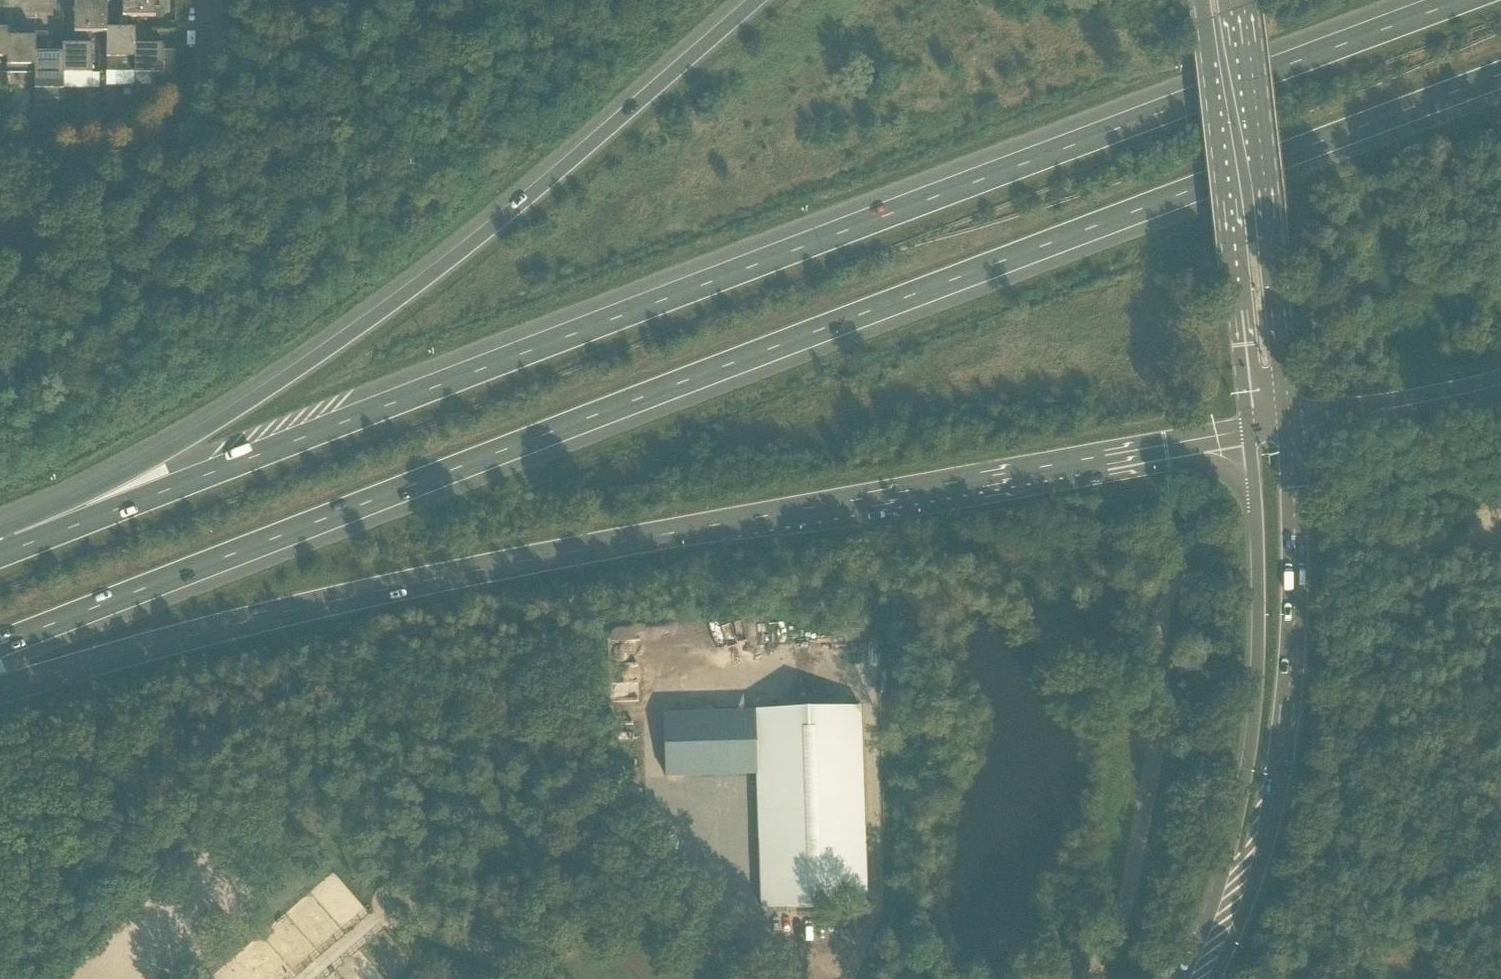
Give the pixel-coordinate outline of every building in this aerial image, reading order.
[(107,28),(108,0),(79,0),(75,0),(75,33),(92,33),(106,33),(107,33),(107,28)] [(156,0),(123,0),(123,17),(127,17),(156,17),(156,0)] [(136,43),(136,28),(128,28),(127,17),(123,17),(118,17),(118,28),(107,28),(107,33),(106,33),(106,73),(134,73),(134,57),(135,57),(135,43),(136,43)] [(8,36),(8,28),(0,28),(0,57),(7,57),(8,57),(8,36)] [(36,48),(36,32),(23,32),(23,36),(8,36),(8,57),(7,57),(7,73),(35,73),(36,48)] [(63,52),(48,52),(48,48),(48,32),(36,32),(36,48),(35,73),(35,89),(35,99),(64,99),(64,89),(64,73),(63,73),(63,52)] [(92,73),(92,33),(75,33),(74,44),(63,44),(63,52),(63,73),(64,73),(92,73)] [(134,57),(134,73),(147,73),(154,85),(176,85),(176,51),(164,50),(164,44),(155,44),(155,33),(146,33),(136,33),(136,43),(135,43),(135,57),(134,57)] [(107,134),(127,133),(127,112),(107,113),(107,134)] [(26,130),(35,128),(35,127),(32,118),(23,121),(26,130)] [(35,122),(35,127),(35,128),(35,135),(64,135),(64,122),(35,122)] [(88,122),(64,122),(64,135),(88,135),(88,122)] [(761,908),(867,905),(861,707),(755,710),(761,908)]
